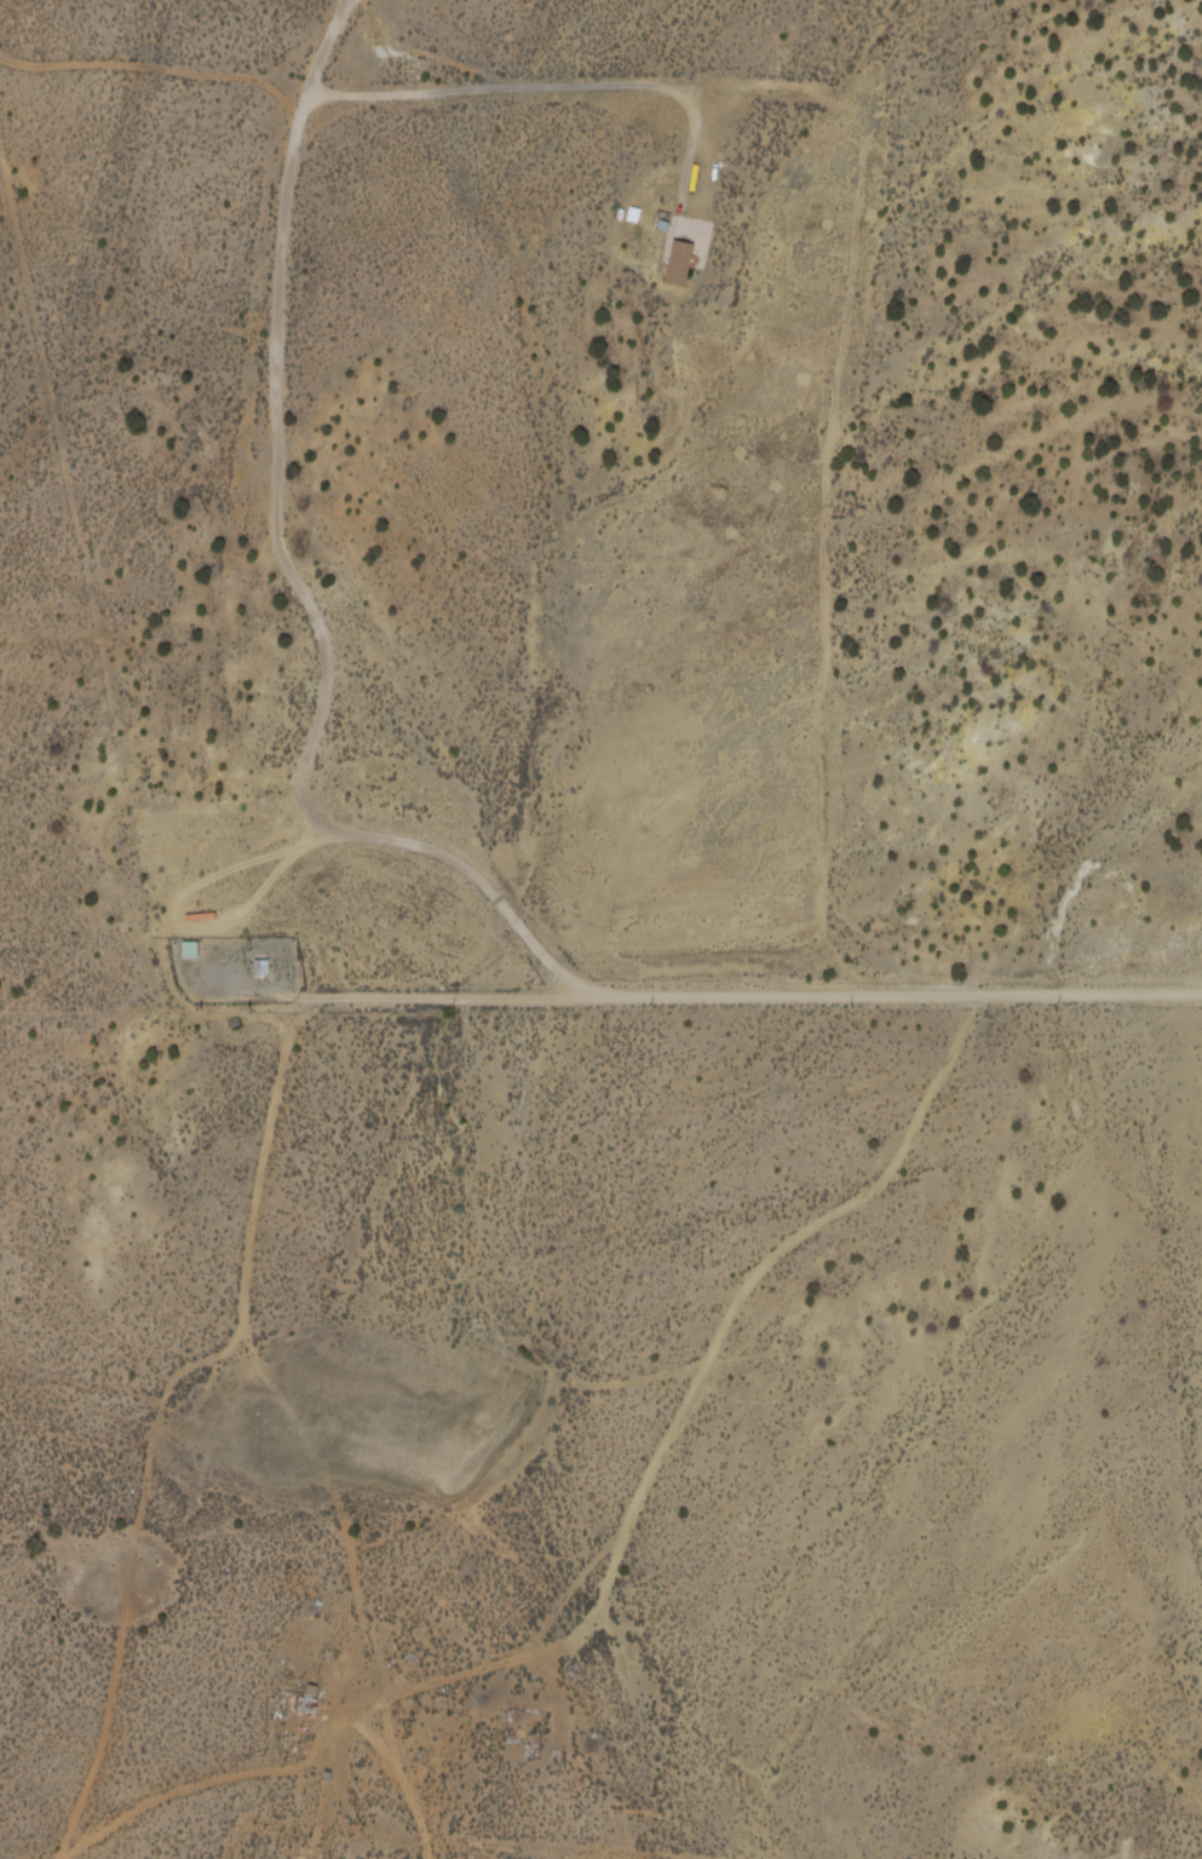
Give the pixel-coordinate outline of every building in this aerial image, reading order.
[(685,240),(674,236),(656,289),(667,293),(685,240)] [(196,944),(182,944),(183,959),(197,958),(196,944)] [(297,1708),(317,1711),(320,1697),(299,1694),(297,1708)]
